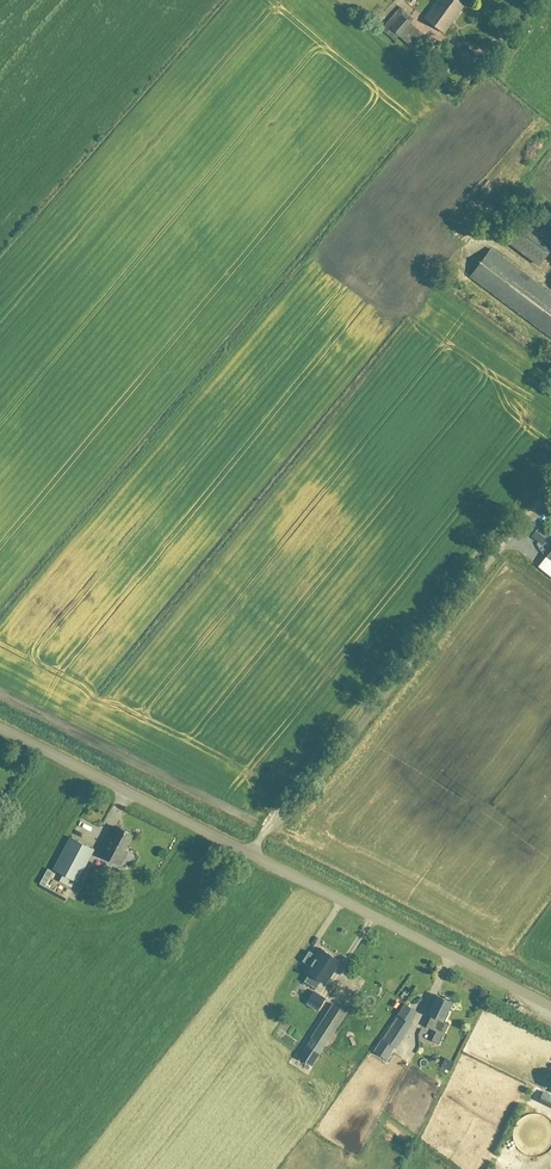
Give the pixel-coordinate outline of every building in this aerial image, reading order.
[(466,3),(462,0),(438,0),(425,19),(445,33),(466,3)] [(382,29),(395,41),(414,19),(402,7),(382,29)] [(550,249),(550,230),(531,215),(509,243),(539,266),(550,249)] [(490,249),(470,275),(550,336),(550,294),(490,249)] [(124,850),(132,835),(118,828),(110,843),(107,841),(100,854),(120,865),(127,852),(124,850)] [(77,881),(94,850),(71,838),(54,869),(77,881)] [(325,983),(340,961),(321,948),(307,971),(310,973),(305,981),(316,988),(322,981),(325,983)] [(318,1011),(327,998),(314,990),(305,1003),(318,1011)] [(444,999),(437,995),(428,1014),(431,1016),(426,1027),(436,1032),(431,1041),(439,1045),(449,1023),(445,1021),(449,1013),(447,1012),(451,1002),(450,1002),(450,1000),(445,997),(444,999)] [(325,1046),(347,1012),(334,1004),(312,1037),(325,1046)] [(395,1048),(402,1038),(411,1024),(400,1017),(384,1041),(395,1048)] [(539,1100),(550,1105),(550,1096),(543,1092),(539,1100)] [(480,1165),(488,1168),(504,1168),(483,1159),(480,1165)]
